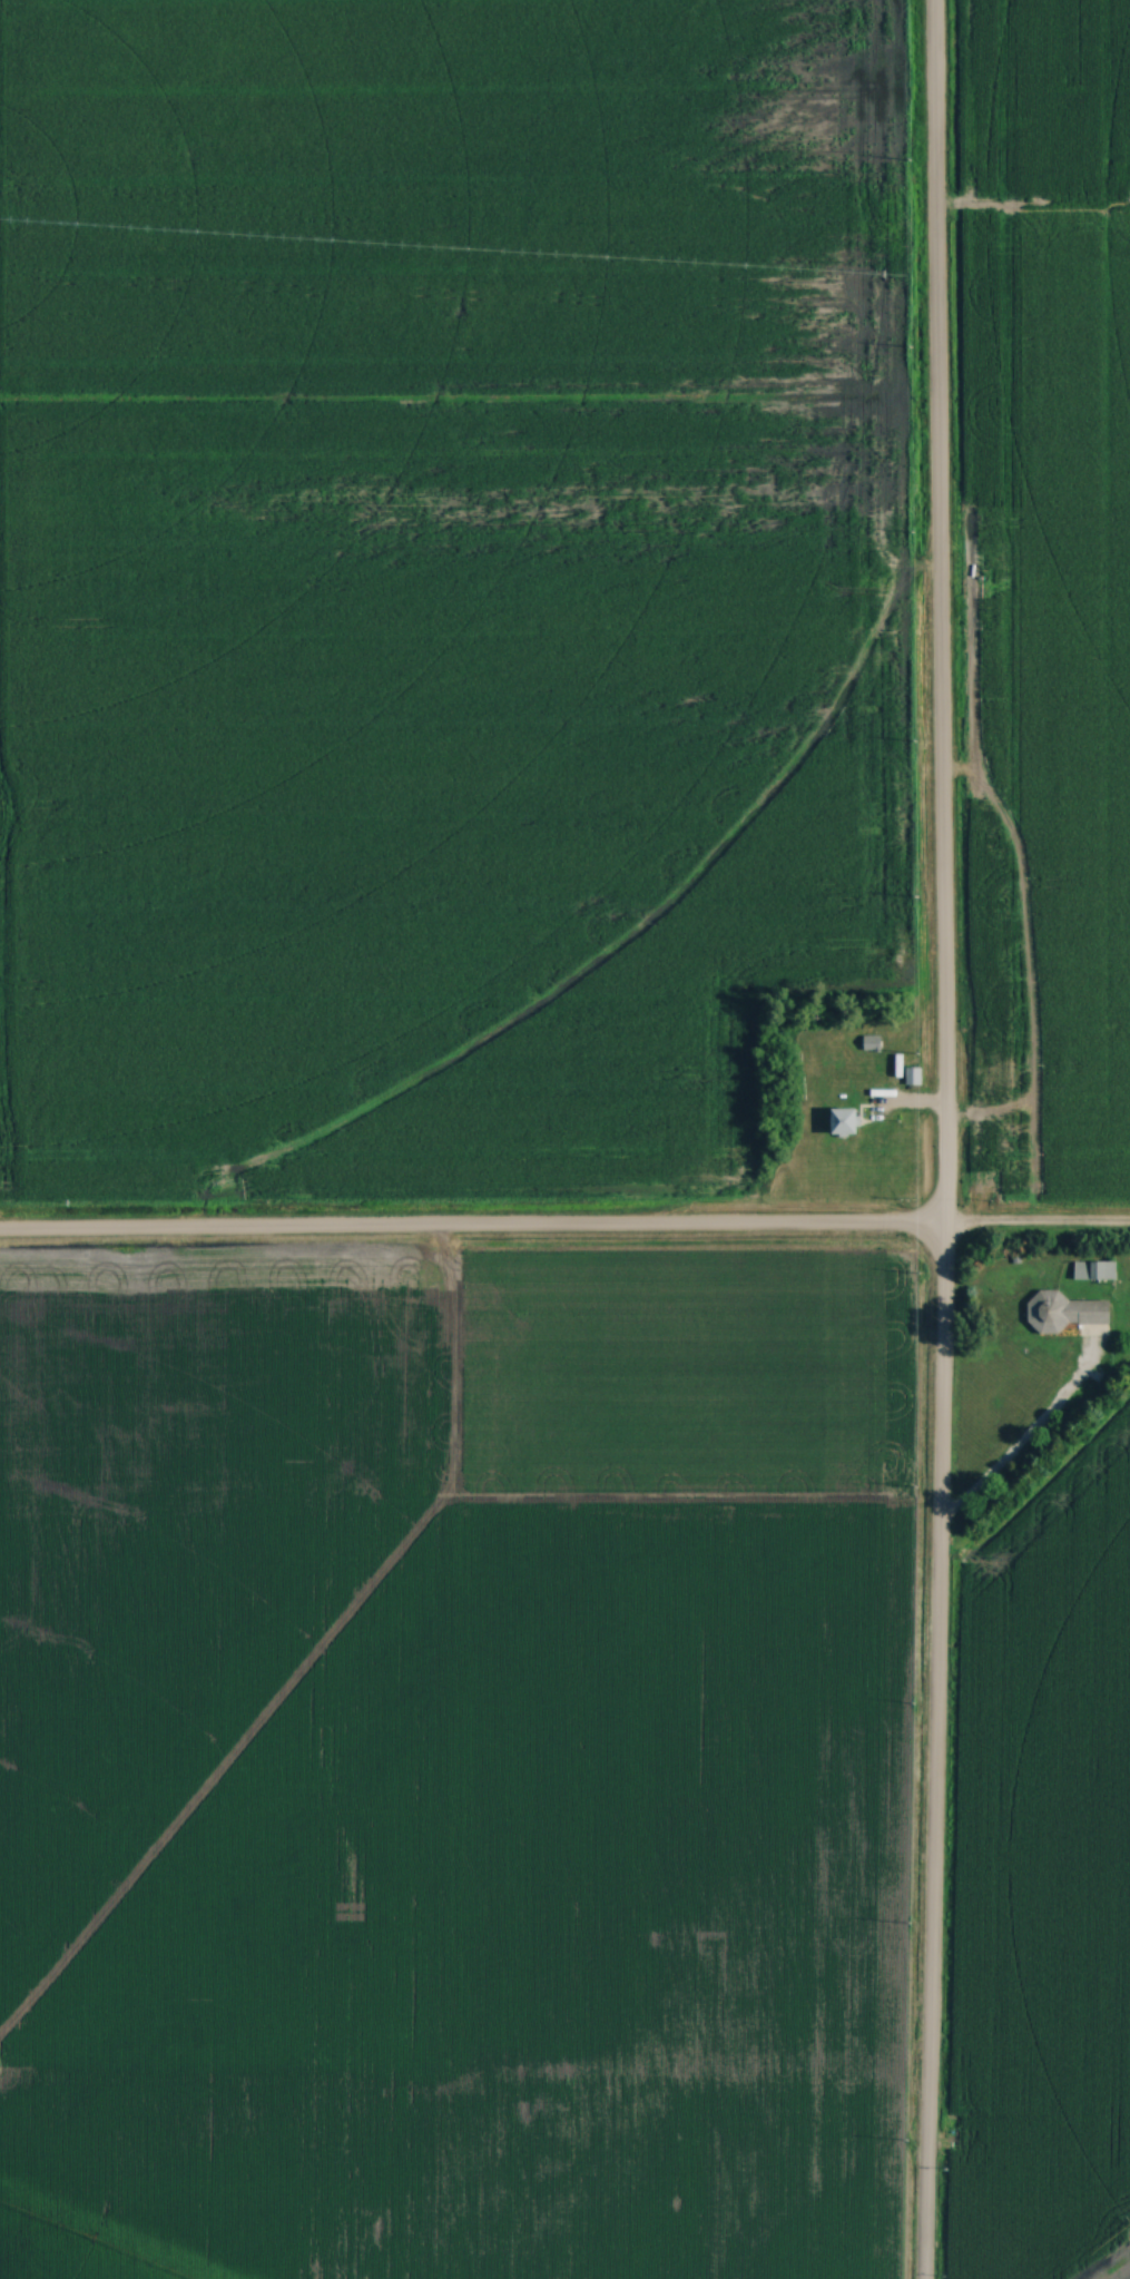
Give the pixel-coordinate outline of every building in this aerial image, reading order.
[(863,1050),(880,1050),(880,1036),(863,1036),(863,1050)] [(921,1068),(906,1068),(906,1084),(921,1084),(921,1068)] [(858,1108),(832,1108),(832,1134),(858,1134),(858,1108)] [(1117,1262),(1074,1262),(1074,1280),(1117,1280),(1117,1262)] [(1110,1300),(1061,1300),(1061,1290),(1031,1290),(1032,1330),(1081,1330),(1110,1330),(1110,1300)]
